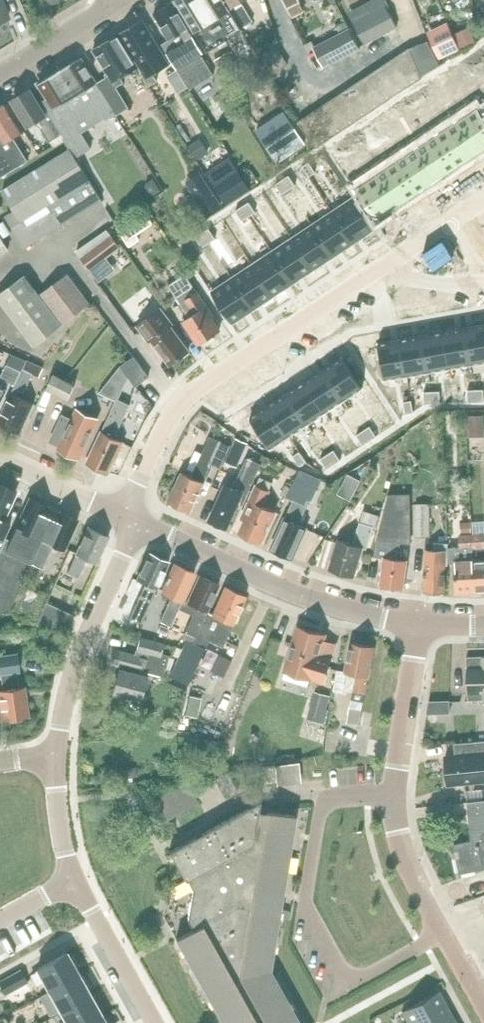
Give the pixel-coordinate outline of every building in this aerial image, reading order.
[(3,0),(0,0),(0,23),(11,18),(3,0)] [(230,10),(224,0),(178,0),(202,41),(208,50),(242,29),(230,10)] [(242,1),(244,0),(228,0),(233,7),(231,8),(243,28),(254,21),(242,1)] [(288,8),(299,2),(298,0),(284,0),(288,8)] [(214,74),(202,56),(205,54),(173,2),(154,14),(170,40),(163,45),(190,89),(214,74)] [(299,2),(288,8),(292,17),(304,11),(299,2)] [(387,6),(354,23),(365,44),(398,27),(387,6)] [(143,20),(121,33),(137,60),(136,61),(142,72),(141,72),(149,86),(152,84),(158,80),(154,73),(169,64),(160,48),(143,20)] [(449,21),(429,31),(440,56),(447,53),(461,47),(453,30),(449,21)] [(340,30),(314,44),(325,66),(352,52),(360,48),(349,26),(340,30)] [(138,69),(133,60),(118,36),(94,51),(109,74),(110,76),(99,82),(119,115),(130,108),(118,87),(125,83),(122,78),(138,69)] [(255,55),(268,70),(279,61),(267,46),(255,55)] [(391,60),(409,87),(422,78),(409,49),(391,60)] [(473,54),(479,64),(483,61),(483,57),(479,50),(473,54)] [(227,77),(239,70),(229,53),(217,60),(227,77)] [(75,97),(78,96),(97,84),(82,58),(59,71),(75,97)] [(397,95),(409,87),(391,60),(379,69),(397,95)] [(384,103),(397,95),(379,69),(367,77),(384,103)] [(83,105),(78,96),(75,97),(59,71),(37,85),(46,99),(58,118),(59,120),(83,105)] [(372,111),(384,103),(367,77),(354,85),(372,111)] [(438,77),(431,81),(438,91),(444,87),(438,77)] [(431,81),(424,85),(431,95),(438,91),(431,81)] [(107,118),(115,113),(113,108),(114,108),(101,88),(101,89),(97,84),(78,96),(83,105),(59,120),(58,118),(55,120),(63,133),(66,138),(64,139),(70,148),(71,148),(76,157),(91,148),(82,132),(106,117),(107,118)] [(360,120),(372,111),(354,85),(342,93),(360,120)] [(46,99),(39,104),(30,89),(12,100),(29,127),(38,122),(50,141),(63,133),(55,120),(58,118),(46,99)] [(347,128),(360,120),(342,93),(330,101),(347,128)] [(335,135),(347,128),(330,101),(317,109),(335,135)] [(0,108),(0,143),(16,169),(20,167),(30,161),(14,136),(24,130),(8,103),(0,108)] [(398,104),(391,108),(398,118),(405,114),(398,104)] [(457,121),(479,153),(483,150),(483,115),(479,107),(457,121)] [(391,108),(385,112),(391,122),(398,118),(391,108)] [(316,148),(335,135),(317,109),(299,122),(316,148)] [(307,145),(284,111),(256,131),(278,164),(307,145)] [(457,121),(437,134),(459,167),(479,153),(457,121)] [(358,130),(351,135),(358,145),(365,140),(358,130)] [(437,134),(418,148),(439,180),(459,167),(437,134)] [(351,135),(345,139),(351,149),(358,145),(351,135)] [(202,139),(191,145),(199,158),(210,152),(202,139)] [(2,177),(3,178),(16,169),(0,143),(0,174),(2,177)] [(102,199),(76,157),(71,148),(70,148),(2,190),(14,211),(6,216),(26,247),(102,199)] [(418,148),(397,161),(419,193),(439,180),(418,148)] [(328,192),(337,187),(323,160),(313,165),(328,192)] [(397,161),(377,174),(399,206),(419,193),(397,161)] [(310,162),(303,166),(310,176),(317,172),(310,162)] [(219,173),(235,198),(251,188),(235,163),(219,173)] [(244,174),(252,186),(259,181),(252,169),(244,174)] [(377,174),(356,188),(378,220),(399,206),(377,174)] [(290,175),(283,180),(290,190),(297,185),(290,175)] [(271,177),(257,184),(264,197),(278,190),(271,177)] [(283,180),(277,184),(283,194),(290,190),(283,180)] [(197,198),(208,215),(222,205),(212,189),(197,198)] [(354,197),(333,211),(354,243),(375,229),(354,197)] [(250,202),(243,206),(250,216),(257,212),(250,202)] [(243,206),(237,211),(243,221),(250,216),(243,206)] [(139,235),(154,224),(145,211),(119,229),(132,247),(142,240),(139,235)] [(333,211),(313,224),(334,257),(354,243),(333,211)] [(313,224),(293,237),(314,270),(334,257),(313,224)] [(210,228),(203,233),(210,243),(216,239),(217,238),(210,228)] [(80,257),(91,271),(121,247),(110,233),(80,257)] [(203,233),(197,237),(203,247),(206,246),(210,243),(203,233)] [(10,249),(0,234),(0,255),(10,249)] [(293,237),(273,251),(294,283),(314,270),(293,237)] [(273,251),(253,264),(274,296),(294,283),(273,251)] [(253,264),(233,277),(254,310),(274,296),(253,264)] [(63,324),(91,303),(69,273),(41,294),(27,275),(0,295),(0,299),(35,347),(64,325),(63,324)] [(215,319),(198,293),(186,274),(170,285),(192,318),(184,324),(199,346),(219,333),(212,321),(215,319)] [(233,277),(212,291),(233,323),(254,310),(233,277)] [(191,352),(172,327),(174,326),(161,310),(140,326),(152,342),(154,341),(173,366),(191,352)] [(465,328),(472,365),(483,363),(483,324),(465,328)] [(465,328),(444,331),(451,368),(472,365),(465,328)] [(444,331),(423,335),(429,372),(451,368),(444,331)] [(423,335),(402,339),(408,376),(429,372),(423,335)] [(402,339),(379,343),(386,380),(408,376),(402,339)] [(136,386),(138,385),(150,376),(135,356),(121,365),(129,377),(136,386)] [(343,357),(324,369),(345,401),(364,388),(343,357)] [(37,364),(27,360),(23,370),(22,372),(16,386),(0,420),(0,423),(21,433),(34,405),(17,397),(20,391),(25,393),(34,375),(41,378),(45,368),(37,364)] [(22,372),(7,365),(0,381),(0,407),(7,391),(2,389),(6,381),(16,386),(22,372)] [(121,365),(110,379),(125,386),(129,377),(121,365)] [(324,369),(306,381),(327,413),(345,401),(324,369)] [(47,389),(69,399),(76,384),(54,374),(47,389)] [(443,378),(442,394),(464,395),(465,379),(443,378)] [(100,398),(108,387),(99,380),(90,390),(100,398)] [(306,381),(288,393),(309,424),(327,413),(306,381)] [(476,390),(469,390),(469,402),(477,402),(476,390)] [(433,391),(425,392),(425,404),(433,403),(433,391)] [(441,391),(433,391),(433,403),(441,403),(441,391)] [(288,393),(270,405),(290,436),(309,424),(288,393)] [(116,438),(126,416),(131,404),(118,398),(113,410),(89,462),(98,466),(96,469),(105,473),(106,470),(111,472),(125,442),(116,438)] [(412,400),(404,402),(407,414),(415,412),(412,400)] [(270,405),(251,417),(271,449),(290,436),(270,405)] [(59,449),(80,458),(99,419),(78,409),(72,422),(63,417),(52,441),(61,445),(59,449)] [(483,416),(468,416),(468,435),(483,435),(483,426),(483,416)] [(371,426),(364,430),(371,441),(378,436),(371,426)] [(364,430),(357,435),(364,445),(371,441),(364,430)] [(459,436),(460,455),(478,454),(477,435),(459,436)] [(192,511),(213,464),(221,468),(231,445),(211,436),(192,476),(184,473),(171,501),(192,511)] [(237,466),(247,444),(236,438),(226,461),(237,466)] [(335,450),(328,454),(335,464),(341,460),(335,450)] [(300,451),(294,456),(301,466),(308,461),(300,451)] [(328,454),(321,459),(328,469),(335,464),(328,454)] [(248,494),(262,464),(248,457),(240,474),(241,475),(235,487),(227,484),(211,519),(229,528),(245,493),(248,494)] [(296,500),(274,548),(294,557),(308,528),(299,523),(311,498),(315,500),(319,489),(323,481),(300,470),(296,479),(292,487),(288,496),(296,500)] [(271,490),(270,490),(273,482),(261,476),(257,484),(259,485),(243,518),(249,521),(243,534),(246,535),(244,539),(255,544),(256,540),(263,543),(278,511),(264,504),(271,490)] [(3,521),(16,492),(0,484),(0,548),(11,524),(3,521)] [(288,496),(292,488),(287,485),(283,494),(288,496)] [(22,582),(56,509),(30,496),(9,542),(5,540),(0,550),(0,610),(8,611),(22,582)] [(430,535),(430,504),(417,504),(417,535),(430,535)] [(378,537),(376,555),(386,557),(383,584),(404,587),(408,559),(399,558),(401,540),(409,541),(408,508),(386,509),(378,537)] [(64,550),(78,519),(57,509),(32,565),(41,569),(50,551),(45,549),(48,542),(64,550)] [(368,547),(373,530),(378,531),(380,515),(364,510),(360,521),(354,543),(340,539),(331,568),(354,575),(363,546),(368,547)] [(473,525),(474,525),(473,514),(463,515),(463,522),(461,522),(461,534),(462,547),(451,548),(449,548),(450,563),(456,563),(457,592),(477,591),(474,551),(473,533),(473,525)] [(87,558),(98,563),(110,536),(106,534),(106,531),(100,528),(98,530),(90,527),(69,572),(79,577),(87,558)] [(483,550),(483,533),(473,533),(474,551),(483,550)] [(451,543),(449,543),(435,542),(435,550),(426,549),(425,590),(446,591),(447,563),(450,563),(449,548),(451,548),(451,543)] [(474,551),(475,560),(477,591),(483,591),(483,550),(474,551)] [(170,561),(169,561),(150,552),(138,580),(145,583),(130,617),(141,622),(152,599),(153,600),(170,561)] [(178,611),(195,572),(176,564),(164,591),(172,595),(167,606),(160,620),(170,625),(178,611)] [(220,584),(219,584),(201,575),(188,602),(197,607),(192,618),(185,632),(182,638),(187,640),(170,676),(179,681),(211,613),(207,611),(220,584)] [(247,596),(246,596),(227,587),(214,614),(211,613),(179,681),(188,685),(195,671),(206,649),(210,641),(223,647),(229,634),(247,596)] [(18,615),(34,622),(46,596),(29,589),(18,615)] [(69,626),(74,615),(48,603),(38,624),(69,626)] [(287,670),(326,682),(338,643),(325,639),(327,634),(314,630),(315,626),(303,622),(302,626),(301,626),(287,670)] [(161,625),(158,631),(166,635),(169,628),(161,625)] [(169,654),(161,652),(163,642),(141,636),(137,650),(135,649),(134,655),(115,649),(111,663),(121,665),(113,692),(128,696),(128,699),(141,702),(148,677),(146,676),(147,672),(163,676),(169,654)] [(363,700),(365,693),(367,693),(376,646),(354,642),(348,672),(359,675),(356,691),(354,690),(352,699),(348,721),(360,724),(364,701),(363,700)] [(212,672),(222,677),(230,661),(219,656),(212,672)] [(471,657),(472,700),(483,699),(483,656),(471,657)] [(29,717),(25,687),(21,687),(19,672),(22,672),(21,660),(0,663),(0,674),(2,674),(4,689),(0,690),(0,691),(4,721),(29,717)] [(327,710),(331,696),(317,692),(313,706),(327,710)] [(432,701),(430,714),(440,714),(439,701),(432,701)] [(336,754),(340,739),(328,736),(325,751),(336,754)] [(446,756),(449,784),(483,781),(483,740),(475,741),(456,743),(457,755),(446,756)] [(299,762),(275,765),(277,783),(277,785),(302,782),(299,762)] [(136,767),(126,768),(127,778),(138,776),(136,767)] [(227,799),(240,792),(229,772),(216,779),(227,799)] [(168,819),(200,801),(188,780),(157,798),(168,819)] [(467,792),(469,804),(471,804),(483,802),(483,791),(467,792)] [(272,813),(268,812),(268,814),(260,812),(262,802),(171,852),(186,880),(189,879),(195,889),(190,921),(195,931),(178,940),(224,1022),(300,1022),(271,972),(297,817),(272,813)] [(471,804),(476,841),(457,845),(463,873),(483,869),(483,802),(471,804)] [(51,990),(80,974),(68,953),(39,969),(51,990)] [(0,981),(0,984),(6,996),(29,983),(21,969),(0,981)] [(63,1011),(91,995),(80,974),(51,990),(63,1011)] [(451,1014),(439,991),(402,1011),(409,1022),(434,1022),(451,1014)] [(103,1016),(91,995),(63,1011),(69,1022),(67,1022),(90,1022),(103,1016)] [(434,1022),(456,1022),(451,1014),(434,1022)]
